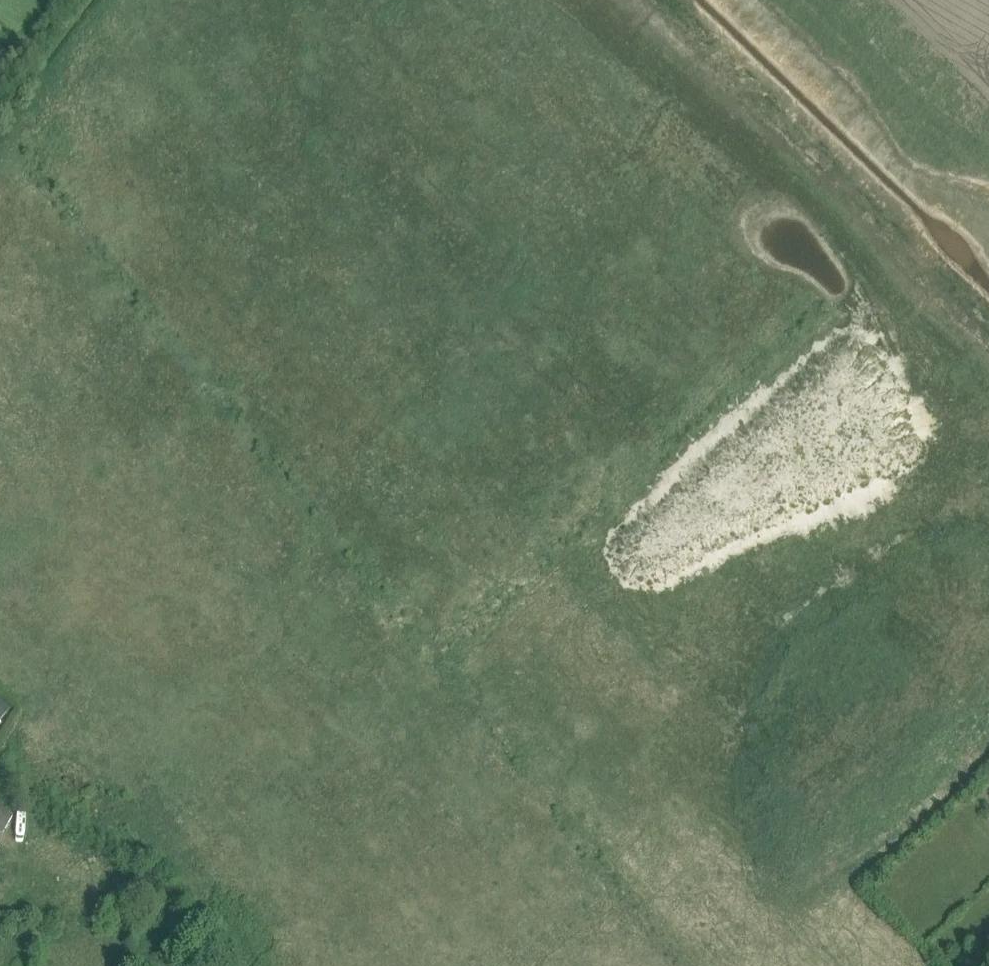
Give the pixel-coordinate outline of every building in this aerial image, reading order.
[(8,707),(0,700),(0,717),(8,707)] [(13,817),(0,809),(0,840),(13,817)]
